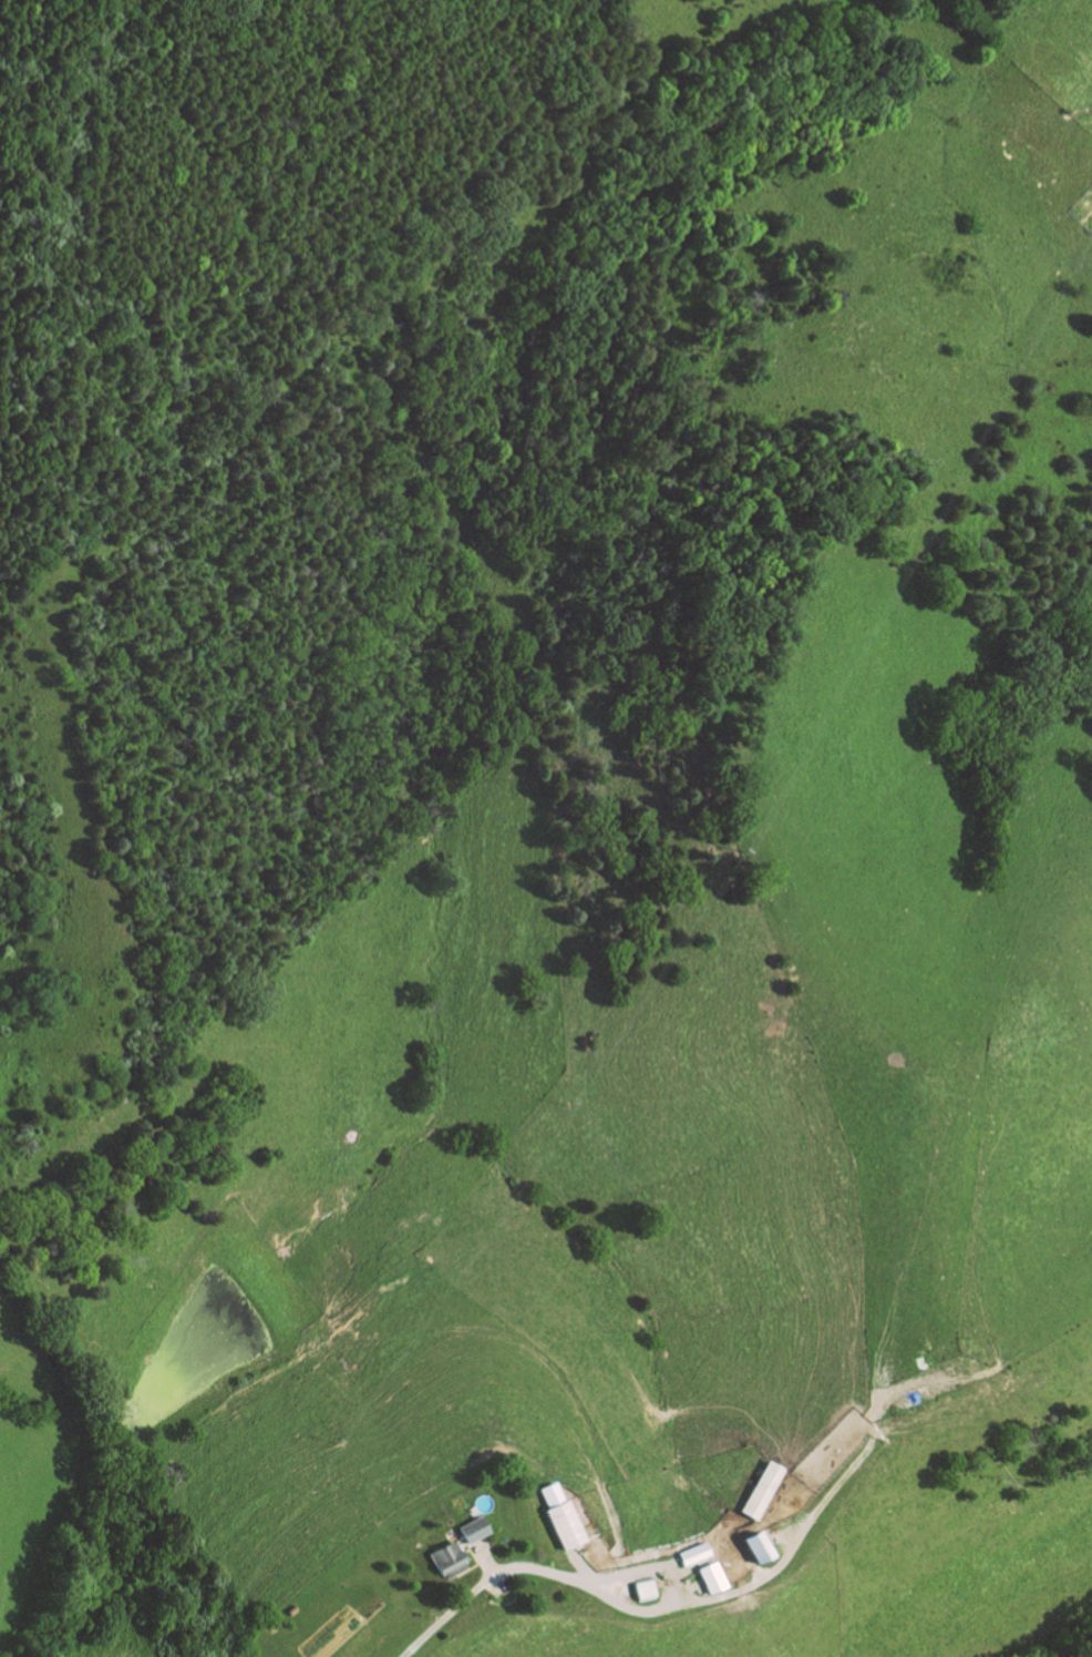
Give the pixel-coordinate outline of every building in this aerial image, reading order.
[(753,1521),(783,1469),(766,1460),(743,1501),(736,1511),(753,1521)] [(535,1489),(544,1484),(550,1481),(552,1484),(565,1510),(579,1540),(571,1544),(566,1546),(559,1551),(538,1510),(544,1506),(535,1489)] [(464,1543),(472,1538),(484,1531),(476,1515),(455,1526),(464,1543)] [(736,1538),(749,1564),(765,1555),(753,1531),(736,1538)] [(756,1565),(775,1558),(766,1531),(747,1538),(756,1565)] [(449,1541),(461,1561),(457,1563),(460,1567),(453,1572),(442,1578),(439,1573),(435,1575),(424,1554),(449,1541)] [(701,1542),(707,1555),(680,1566),(674,1553),(701,1542)] [(710,1562),(720,1586),(703,1593),(693,1568),(710,1562)] [(647,1577),(650,1598),(632,1600),(629,1579),(647,1577)]
